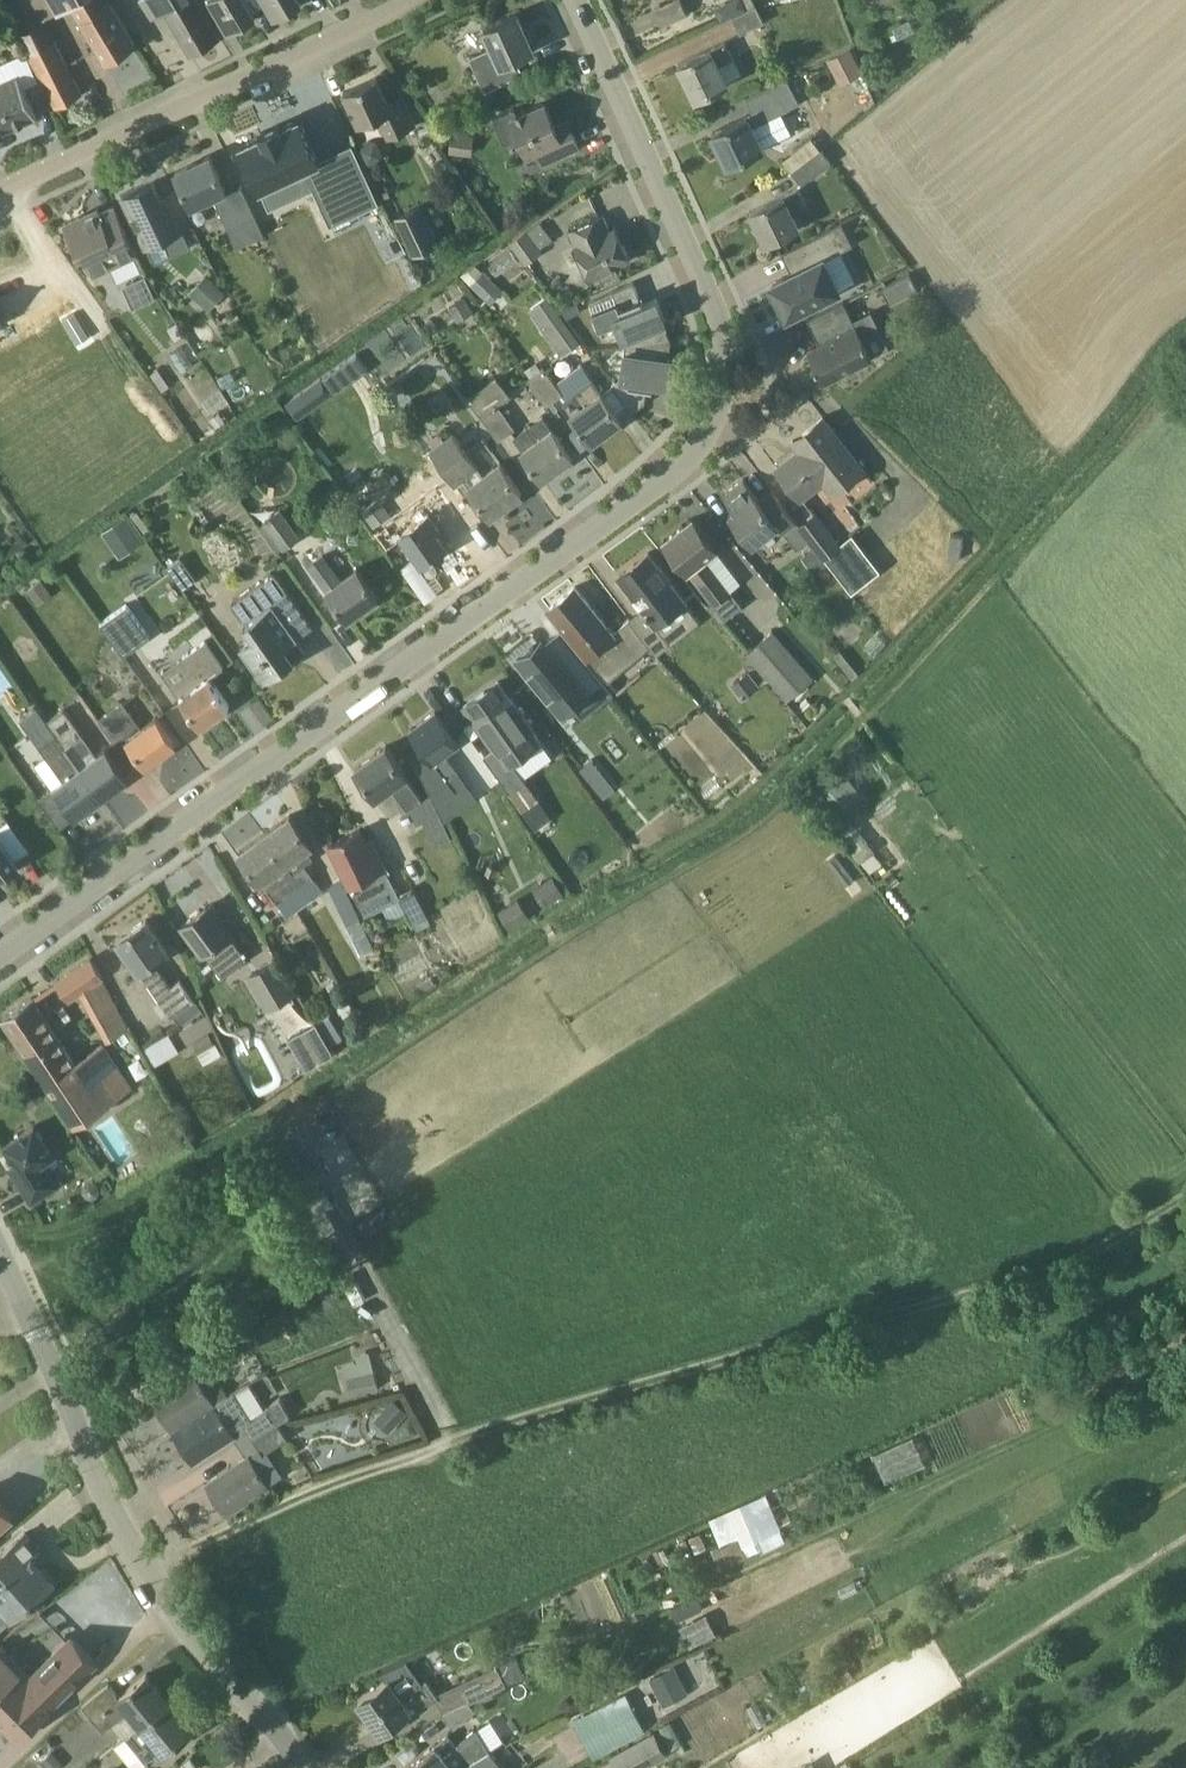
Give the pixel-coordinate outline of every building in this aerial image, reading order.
[(109,0),(53,0),(61,13),(74,4),(83,21),(107,61),(136,44),(109,0)] [(198,0),(143,0),(154,17),(166,10),(192,54),(220,37),(198,0)] [(265,0),(211,0),(229,31),(248,20),(246,16),(267,4),(267,3),(265,0)] [(267,3),(267,4),(275,18),(294,7),(292,2),(296,0),(265,0),(267,3)] [(684,14),(691,11),(686,0),(676,0),(655,10),(663,25),(684,14)] [(748,9),(743,0),(733,0),(731,7),(735,15),(748,9)] [(731,17),(740,34),(764,22),(756,5),(731,17)] [(517,77),(509,60),(538,47),(537,46),(534,47),(519,13),(485,29),(493,47),(470,57),(486,91),(517,77)] [(55,41),(49,44),(30,53),(57,107),(82,94),(55,41)] [(734,58),(726,42),(712,49),(712,48),(679,64),(696,99),(729,83),(720,65),(734,58)] [(851,48),(827,60),(837,79),(860,67),(851,48)] [(19,74),(0,83),(0,133),(37,116),(19,74)] [(403,96),(389,102),(377,77),(344,92),(359,124),(379,115),(389,137),(416,125),(403,96)] [(748,100),(754,112),(713,132),(729,164),(763,147),(753,127),(800,103),(789,80),(748,100)] [(506,144),(521,137),(529,154),(538,150),(544,164),(580,147),(571,127),(559,132),(546,102),(518,114),(515,108),(494,118),(506,144)] [(314,188),(331,225),(381,202),(353,143),(319,159),(300,118),(282,126),(280,123),(275,125),(267,130),(262,132),(263,135),(240,146),(261,189),(297,172),(305,188),(312,184),(314,188)] [(452,132),(449,153),(473,156),(475,135),(452,132)] [(821,149),(792,171),(802,185),(831,162),(821,149)] [(214,196),(229,228),(238,247),(265,235),(243,188),(229,194),(211,156),(176,172),(192,206),(214,196)] [(451,164),(443,160),(435,166),(437,175),(446,178),(452,172),(451,164)] [(124,196),(147,246),(190,226),(178,200),(165,206),(154,182),(124,196)] [(767,241),(800,225),(794,214),(808,207),(799,188),(752,211),(767,241)] [(138,255),(115,206),(101,213),(99,207),(65,224),(80,256),(84,253),(94,275),(138,255)] [(413,257),(440,246),(422,206),(396,218),(413,257)] [(264,225),(267,233),(292,222),(288,214),(264,225)] [(610,230),(603,214),(570,229),(577,245),(576,245),(591,278),(631,259),(616,227),(610,230)] [(854,244),(843,222),(783,252),(784,254),(793,249),(802,268),(773,283),(789,315),(840,289),(825,258),(854,244)] [(542,252),(526,230),(510,241),(526,263),(542,252)] [(460,273),(462,275),(470,283),(483,270),(477,264),(475,262),(460,273)] [(470,283),(469,284),(490,304),(503,290),(483,270),(470,283)] [(917,288),(910,273),(882,287),(890,303),(917,288)] [(226,292),(205,274),(189,293),(210,311),(226,292)] [(146,276),(124,286),(134,308),(156,297),(146,276)] [(589,300),(597,318),(598,322),(614,315),(626,343),(624,344),(625,344),(672,339),(665,322),(667,321),(657,298),(644,304),(642,299),(643,299),(642,298),(641,298),(634,282),(589,300)] [(580,342),(548,295),(530,307),(562,354),(580,342)] [(474,312),(464,298),(449,308),(458,322),(474,312)] [(809,318),(818,336),(824,333),(827,341),(810,349),(826,379),(873,355),(858,325),(857,325),(845,300),(809,318)] [(576,303),(564,308),(568,318),(580,312),(576,303)] [(77,344),(90,337),(75,312),(63,320),(77,344)] [(672,339),(625,344),(622,377),(612,384),(633,412),(646,402),(648,387),(653,388),(654,386),(653,386),(653,381),(668,383),(671,359),(669,358),(672,339)] [(346,361),(358,378),(369,370),(357,353),(346,361)] [(622,419),(593,380),(582,364),(555,384),(546,372),(542,376),(539,372),(529,379),(547,404),(560,395),(574,413),(572,415),(591,442),(622,419)] [(469,398),(482,416),(497,404),(509,396),(496,378),(469,398)] [(297,420),(313,408),(301,392),(285,403),(297,420)] [(514,429),(497,404),(482,416),(499,440),(514,429)] [(217,427),(225,421),(219,413),(211,419),(217,427)] [(544,416),(531,425),(515,437),(524,450),(522,451),(542,478),(573,455),(544,416)] [(777,468),(801,499),(824,481),(834,494),(865,470),(824,417),(797,438),(804,447),(777,468)] [(484,475),(477,466),(454,434),(432,450),(455,482),(464,476),(470,484),(470,485),(491,515),(522,493),(500,462),(484,475)] [(225,449),(221,465),(232,468),(236,451),(225,449)] [(398,490),(385,473),(370,484),(383,501),(398,490)] [(779,524),(784,532),(798,550),(811,540),(800,526),(801,525),(775,490),(761,500),(744,479),(724,495),(735,510),(730,514),(753,544),(779,524)] [(397,524),(381,502),(379,499),(362,511),(380,536),(397,524)] [(401,534),(422,565),(447,547),(437,532),(440,529),(420,500),(407,509),(416,523),(401,534)] [(138,510),(132,514),(145,532),(151,527),(138,510)] [(283,510),(263,524),(284,553),(298,543),(295,539),(302,535),(283,510)] [(815,547),(824,557),(840,544),(817,512),(801,525),(800,526),(811,540),(815,547)] [(127,515),(102,532),(111,546),(136,529),(127,515)] [(731,591),(706,559),(717,550),(693,518),(665,540),(713,603),(714,604),(731,591)] [(951,535),(948,558),(960,559),(963,536),(951,535)] [(829,563),(852,593),(868,580),(840,544),(824,557),(829,563)] [(824,557),(815,547),(802,557),(815,573),(829,563),(824,557)] [(643,609),(630,618),(651,647),(656,655),(701,621),(649,553),(619,576),(643,609)] [(358,568),(341,580),(324,555),(310,566),(348,619),(379,597),(358,568)] [(173,576),(183,590),(197,580),(180,557),(166,566),(173,576)] [(293,660),(293,659),(306,650),(298,638),(314,627),(275,573),(231,605),(254,637),(240,648),(264,681),(293,660)] [(52,595),(41,579),(26,590),(37,606),(52,595)] [(651,647),(630,618),(613,633),(575,587),(549,608),(609,681),(651,647)] [(714,604),(713,603),(708,606),(721,623),(726,619),(714,604)] [(124,655),(149,637),(126,604),(100,623),(124,655)] [(772,631),(747,653),(788,700),(814,678),(772,631)] [(604,680),(564,633),(541,652),(534,645),(517,659),(562,713),(577,702),(604,680)] [(162,672),(170,684),(201,726),(230,705),(210,678),(223,668),(205,642),(162,672)] [(758,686),(747,672),(732,684),(743,698),(758,686)] [(499,681),(464,706),(493,748),(483,755),(494,770),(510,793),(528,780),(514,760),(521,756),(542,742),(499,681)] [(176,744),(156,717),(141,728),(123,702),(99,720),(114,741),(125,734),(147,765),(176,744)] [(46,721),(56,735),(102,797),(128,778),(107,748),(97,755),(63,708),(46,721)] [(410,729),(448,781),(460,773),(446,753),(460,743),(436,710),(410,729)] [(703,710),(680,731),(720,773),(742,751),(703,710)] [(38,745),(47,740),(33,714),(24,719),(38,745)] [(75,817),(102,797),(56,735),(39,747),(63,780),(39,798),(57,824),(72,813),(75,817)] [(422,799),(405,775),(407,774),(387,746),(356,768),(376,796),(391,786),(408,810),(422,799)] [(591,782),(603,772),(592,759),(580,769),(591,782)] [(528,780),(510,793),(523,811),(540,799),(540,798),(528,780)] [(555,821),(540,799),(523,811),(538,833),(555,821)] [(451,838),(439,813),(422,821),(434,846),(451,838)] [(265,834),(286,862),(302,883),(313,898),(324,891),(312,875),(313,874),(305,864),(314,858),(306,847),(311,844),(290,815),(265,834)] [(0,831),(0,877),(11,869),(8,865),(30,850),(11,823),(0,831)] [(330,845),(366,916),(396,901),(384,877),(390,874),(372,841),(367,843),(360,830),(330,845)] [(302,883),(286,862),(265,834),(240,852),(261,881),(261,880),(288,917),(313,898),(302,883)] [(545,906),(565,893),(553,875),(533,888),(545,906)] [(340,878),(326,885),(354,940),(357,938),(365,953),(375,948),(340,878)] [(414,925),(428,918),(413,892),(399,899),(414,925)] [(518,898),(499,911),(511,929),(530,916),(518,898)] [(205,953),(222,977),(247,958),(230,935),(230,934),(209,905),(183,924),(205,953)] [(118,939),(157,996),(179,1028),(203,1011),(181,980),(171,987),(153,961),(168,951),(146,919),(118,939)] [(90,958),(56,980),(70,1002),(87,992),(112,1038),(129,1029),(90,958)] [(275,960),(247,977),(266,1009),(295,992),(275,960)] [(133,1087),(103,1044),(75,1062),(32,997),(2,1017),(75,1126),(133,1087)] [(204,1017),(180,1031),(187,1043),(211,1029),(204,1017)] [(306,1069),(333,1053),(315,1022),(288,1039),(306,1069)] [(191,1041),(203,1062),(222,1052),(211,1030),(191,1041)] [(153,1065),(180,1050),(170,1033),(144,1047),(153,1065)] [(37,1084),(19,1097),(28,1109),(46,1096),(37,1084)] [(58,1185),(43,1163),(54,1156),(34,1126),(4,1145),(17,1165),(10,1170),(31,1203),(58,1185)] [(335,1284),(317,1293),(325,1307),(342,1298),(335,1284)] [(198,1354),(207,1371),(210,1369),(211,1369),(261,1341),(252,1325),(198,1354)] [(227,1394),(211,1369),(210,1369),(207,1371),(198,1377),(193,1370),(152,1397),(173,1429),(227,1394)] [(375,1372),(347,1378),(352,1395),(379,1388),(375,1372)] [(253,1438),(275,1423),(289,1414),(279,1398),(264,1406),(248,1383),(231,1392),(227,1394),(173,1429),(194,1461),(235,1434),(233,1429),(243,1423),(253,1438)] [(408,1412),(392,1398),(378,1415),(393,1428),(408,1412)] [(275,1423),(253,1438),(263,1453),(286,1438),(275,1423)] [(887,1478),(926,1462),(914,1435),(876,1452),(887,1478)] [(269,1485),(252,1460),(249,1454),(207,1481),(227,1512),(269,1485)] [(722,1568),(787,1539),(766,1492),(709,1518),(721,1544),(713,1548),(722,1568)] [(12,1515),(0,1502),(0,1526),(12,1515)] [(10,1619),(54,1582),(35,1560),(36,1559),(32,1554),(39,1548),(26,1532),(0,1554),(0,1607),(10,1619)] [(110,1559),(53,1597),(89,1650),(105,1640),(112,1651),(130,1638),(125,1631),(148,1616),(110,1559)] [(675,1607),(682,1622),(701,1614),(694,1599),(675,1607)] [(703,1610),(681,1630),(695,1645),(716,1625),(703,1610)] [(71,1636),(30,1676),(0,1645),(0,1720),(19,1739),(50,1709),(49,1708),(96,1662),(71,1636)] [(833,1670),(842,1683),(854,1676),(845,1662),(833,1670)] [(636,1679),(647,1673),(643,1664),(631,1670),(636,1679)] [(414,1716),(436,1700),(444,1714),(470,1702),(507,1685),(498,1666),(437,1694),(427,1680),(403,1697),(390,1678),(359,1700),(380,1730),(410,1710),(414,1716)] [(649,1679),(659,1699),(685,1686),(675,1666),(649,1679)] [(130,1710),(141,1724),(169,1702),(146,1674),(118,1696),(109,1684),(82,1706),(103,1732),(130,1710)] [(596,1687),(585,1692),(590,1703),(601,1698),(596,1687)] [(600,1711),(576,1724),(593,1757),(644,1730),(633,1708),(627,1697),(600,1711)] [(169,1702),(141,1724),(126,1737),(148,1764),(191,1729),(169,1702)] [(476,1709),(470,1702),(444,1714),(455,1728),(476,1709)] [(486,1746),(484,1743),(479,1735),(481,1734),(477,1728),(457,1745),(448,1734),(436,1745),(435,1744),(407,1767),(461,1767),(488,1753),(490,1752),(486,1746)] [(611,1758),(617,1767),(645,1767),(667,1755),(655,1734),(611,1758)] [(50,1748),(35,1762),(40,1767),(59,1767),(64,1763),(50,1748)] [(490,1752),(488,1753),(461,1767),(501,1767),(492,1756),(490,1752)]
